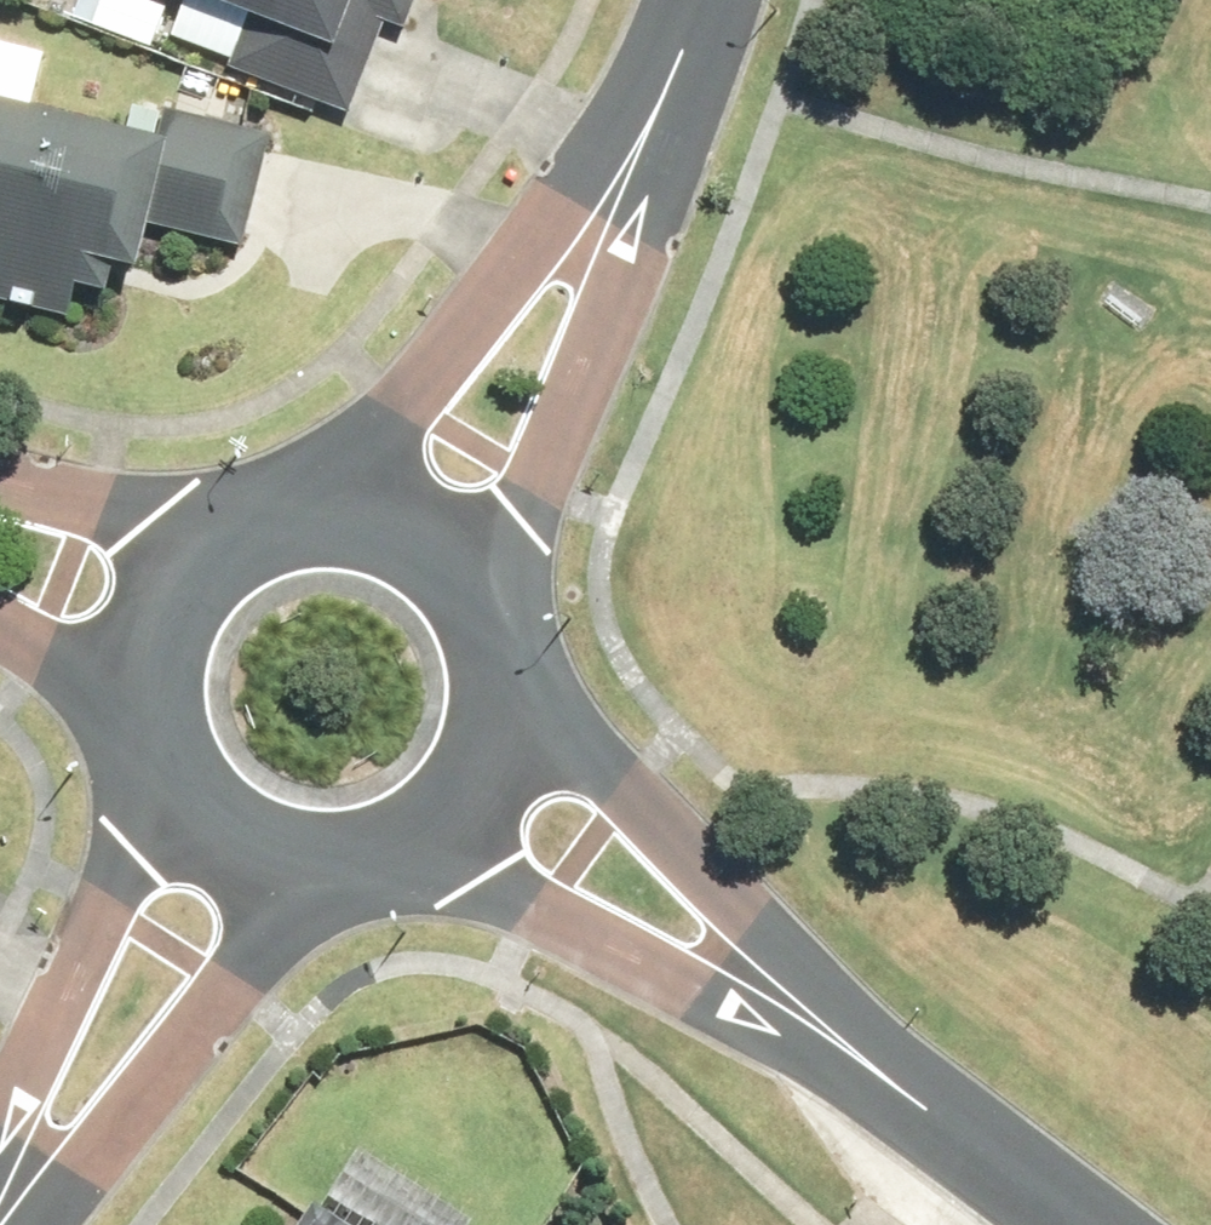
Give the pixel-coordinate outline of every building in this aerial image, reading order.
[(350,103),(383,16),(402,23),(411,0),(236,0),(258,8),(238,61),(350,103)] [(0,98),(0,300),(96,323),(111,259),(136,265),(146,224),(245,247),(272,133),(164,108),(157,135),(0,98)] [(314,1199),(297,1224),(354,1224),(314,1199)]
